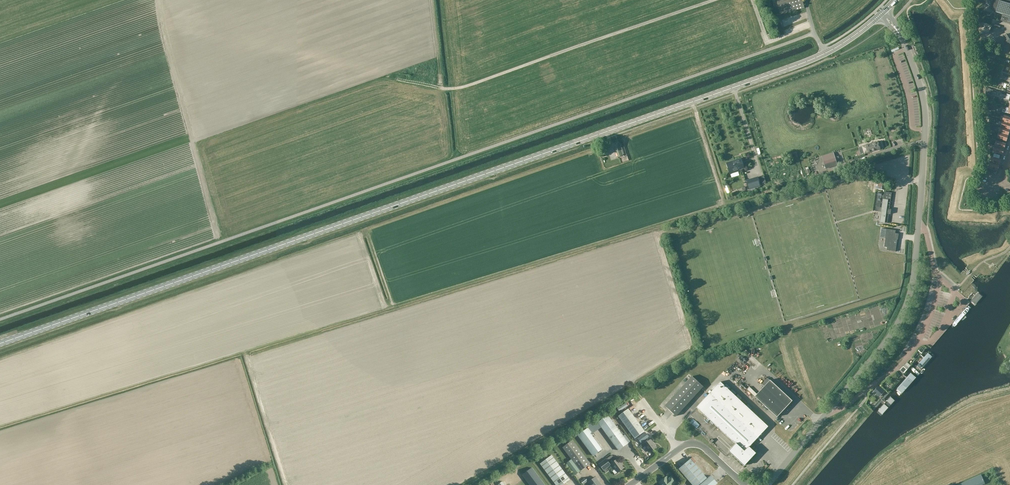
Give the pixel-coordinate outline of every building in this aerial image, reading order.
[(804,8),(802,0),(777,0),(780,14),(804,8)] [(992,9),(992,10),(996,11),(996,12),(1002,14),(1002,15),(1000,20),(1006,22),(1008,22),(1009,23),(1009,0),(995,0),(995,1),(992,9)] [(800,14),(778,20),(780,27),(802,20),(800,14)] [(1000,26),(992,24),(991,25),(989,31),(992,32),(993,27),(999,29),(1000,26)] [(1009,124),(1009,118),(1004,116),(1002,121),(1009,124)] [(1000,127),(1009,130),(1009,129),(1009,124),(1002,121),(1000,127)] [(1000,127),(998,133),(1008,136),(1009,130),(1000,127)] [(1008,136),(998,133),(997,139),(1006,142),(1008,136)] [(996,141),(994,146),(1004,149),(1005,144),(996,141)] [(872,152),(871,151),(880,148),(878,142),(870,144),(862,146),(865,154),(872,152)] [(1004,149),(994,146),(992,152),(1002,155),(1004,149)] [(837,165),(835,157),(823,160),(826,168),(837,165)] [(991,157),(989,163),(999,166),(1001,160),(991,157)] [(726,164),(727,168),(728,167),(731,178),(739,175),(737,170),(743,168),(741,160),(734,162),(734,161),(727,163),(727,164),(726,164)] [(999,166),(989,163),(987,169),(995,171),(994,174),(996,175),(999,166)] [(745,181),(748,190),(761,186),(758,177),(745,181)] [(882,207),(879,222),(887,223),(889,214),(890,214),(890,212),(890,210),(891,210),(891,209),(889,209),(892,193),(884,192),(884,193),(878,192),(875,207),(880,207),(882,207)] [(886,250),(895,252),(898,234),(895,233),(895,230),(881,228),(880,237),(885,238),(884,247),(887,248),(886,250)] [(1004,266),(1002,265),(990,280),(991,282),(992,283),(994,282),(1005,268),(1004,266)] [(975,306),(982,297),(978,293),(970,301),(975,306)] [(955,327),(969,310),(967,307),(952,325),(955,327)] [(921,369),(935,352),(931,349),(917,366),(921,369)] [(910,366),(907,363),(900,370),(904,373),(910,366)] [(901,394),(915,377),(910,373),(896,390),(901,394)] [(675,416),(703,386),(692,376),(664,406),(675,416)] [(792,401),(770,380),(754,396),(777,417),(792,401)] [(720,382),(713,389),(761,434),(768,426),(720,382)] [(880,396),(884,392),(878,386),(874,391),(880,396)] [(749,387),(747,389),(753,395),(755,393),(749,387)] [(761,434),(713,389),(696,407),(735,444),(728,451),(744,466),(756,453),(749,447),(761,434)] [(896,400),(890,396),(877,412),(882,416),(896,400)] [(628,409),(618,416),(634,438),(644,431),(628,409)] [(607,415),(597,422),(618,450),(628,443),(607,415)] [(587,428),(577,435),(592,455),(601,449),(590,433),(591,432),(587,428)] [(649,452),(656,447),(650,439),(643,444),(649,452)] [(571,459),(577,468),(580,471),(589,464),(572,440),(562,447),(571,459)] [(555,484),(562,484),(569,479),(551,455),(539,464),(555,484)] [(610,465),(609,464),(610,464),(617,472),(624,467),(617,459),(616,459),(611,455),(605,459),(598,464),(605,473),(608,470),(606,468),(610,465)] [(706,478),(690,459),(678,469),(692,484),(698,484),(706,478)] [(522,475),(529,484),(544,484),(531,468),(522,475)] [(699,484),(715,484),(717,483),(710,475),(699,484)] [(981,475),(958,484),(981,484),(985,484),(981,475)] [(659,482),(661,484),(672,484),(676,482),(671,476),(667,479),(666,477),(664,478),(663,478),(660,480),(660,481),(659,482)]
